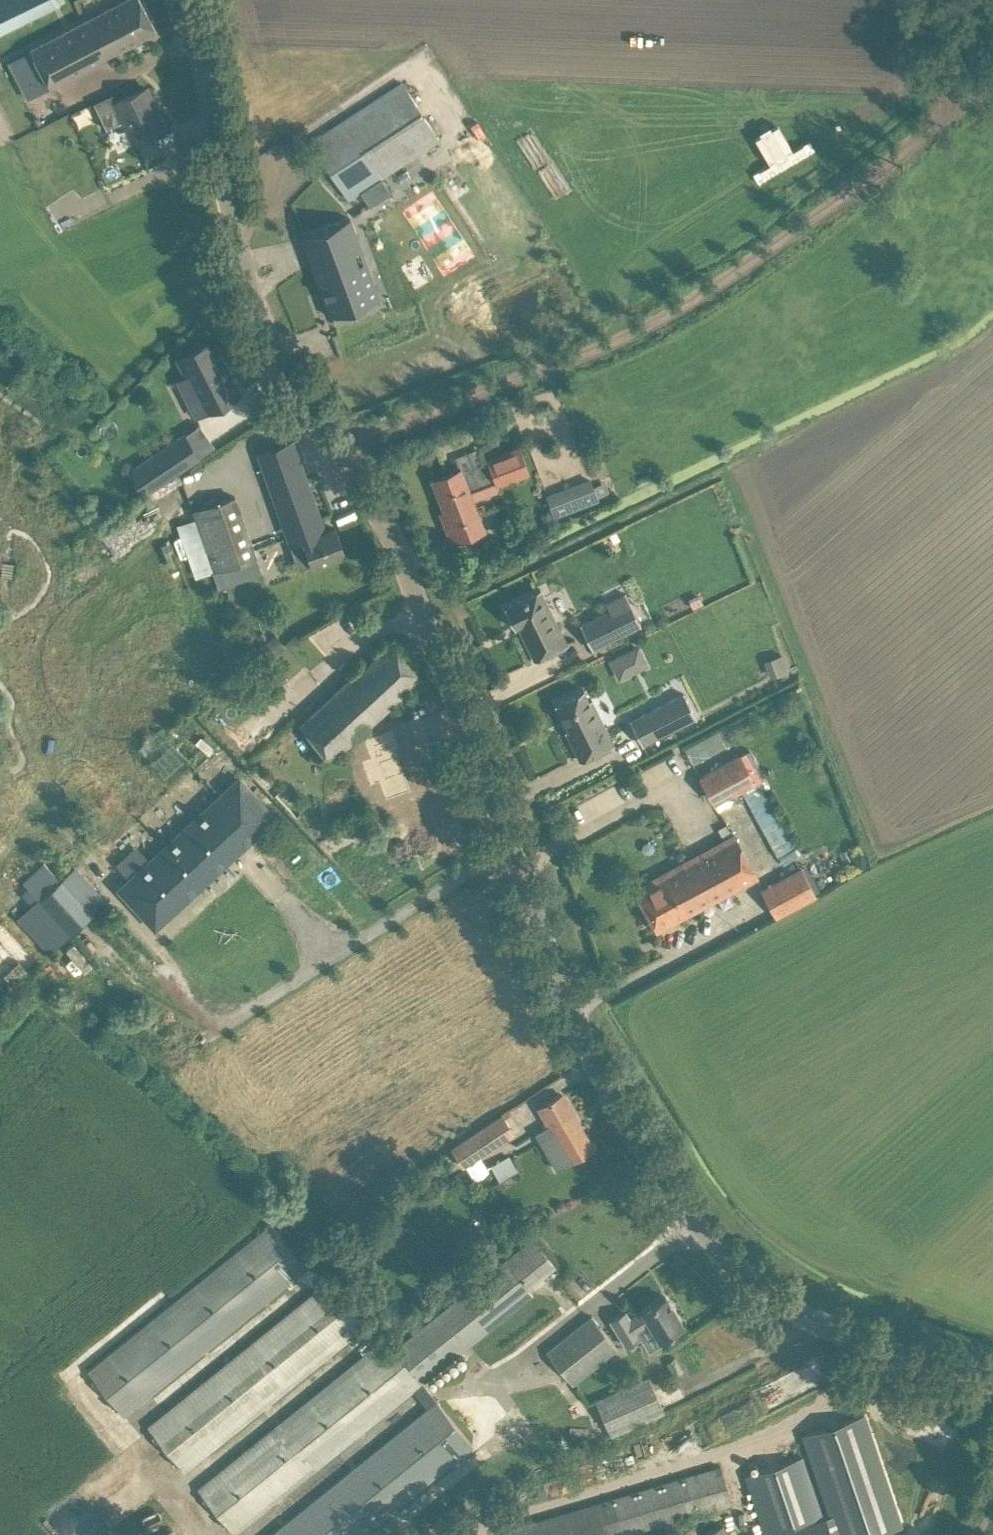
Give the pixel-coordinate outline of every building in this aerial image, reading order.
[(40,12),(58,4),(57,0),(0,0),(0,31),(40,12)] [(30,49),(36,60),(48,82),(50,87),(139,40),(157,30),(141,0),(122,0),(119,1),(30,49)] [(349,197),(366,186),(440,138),(403,81),(312,140),(349,197)] [(112,92),(95,100),(100,111),(108,127),(124,119),(135,142),(145,137),(163,128),(152,104),(154,103),(146,86),(128,95),(116,100),(112,92)] [(357,214),(308,232),(337,313),(386,295),(357,214)] [(205,409),(239,392),(221,357),(215,361),(207,346),(180,360),(205,409)] [(135,467),(149,488),(196,457),(181,435),(135,467)] [(326,530),(321,515),(293,439),(258,452),(290,543),(300,568),(345,552),(335,527),(326,530)] [(529,470),(521,448),(489,460),(461,470),(460,468),(434,478),(449,517),(445,518),(454,539),(483,528),(468,489),(496,479),(497,482),(529,470)] [(555,515),(603,497),(594,474),(547,491),(555,515)] [(193,508),(215,569),(222,566),(227,584),(262,572),(256,555),(235,494),(193,508)] [(568,643),(559,625),(540,587),(504,605),(514,626),(518,624),(535,659),(568,643)] [(592,647),(641,623),(629,599),(580,623),(592,647)] [(330,758),(407,688),(422,675),(390,640),(301,721),(330,758)] [(646,663),(638,647),(625,653),(633,670),(646,663)] [(787,669),(781,653),(770,658),(776,673),(787,669)] [(565,729),(581,759),(614,743),(591,697),(589,698),(583,687),(555,701),(568,727),(565,729)] [(642,743),(696,716),(684,692),(630,719),(642,743)] [(392,728),(364,739),(368,748),(371,757),(362,760),(370,784),(371,784),(379,781),(386,798),(386,800),(411,791),(395,748),(399,747),(392,728)] [(715,804),(756,782),(740,752),(697,773),(715,804)] [(122,888),(155,923),(272,814),(240,779),(122,888)] [(717,874),(725,889),(757,871),(735,834),(716,846),(694,858),(706,880),(717,874)] [(657,926),(725,889),(717,874),(706,880),(694,858),(637,889),(657,926)] [(40,898),(18,919),(49,953),(93,913),(107,900),(76,866),(60,880),(44,861),(23,879),(40,898)] [(761,887),(773,911),(775,915),(816,894),(801,865),(761,887)] [(557,1168),(576,1157),(593,1147),(563,1093),(538,1108),(549,1126),(537,1133),(557,1168)] [(451,1147),(462,1164),(514,1131),(503,1114),(451,1147)] [(509,1153),(493,1162),(501,1178),(512,1173),(511,1171),(517,1168),(509,1153)] [(329,1278),(307,1267),(269,1221),(87,1369),(124,1415),(297,1274),(322,1284),(148,1423),(186,1470),(359,1330),(374,1344),(198,1487),(235,1533),(533,1293),(528,1287),(557,1264),(533,1235),(394,1347),(367,1323),(331,1277),(329,1278)] [(468,1255),(490,1238),(478,1221),(455,1238),(468,1255)] [(660,1339),(681,1325),(683,1324),(665,1295),(629,1317),(625,1310),(611,1319),(626,1344),(641,1335),(637,1329),(649,1322),(660,1339)] [(592,1315),(547,1350),(573,1383),(618,1347),(592,1315)] [(649,1375),(595,1399),(611,1435),(664,1411),(649,1375)] [(268,1534),(359,1534),(472,1444),(422,1382),(414,1389),(428,1406),(268,1534)] [(874,1443),(864,1413),(803,1435),(813,1463),(830,1514),(823,1517),(802,1455),(745,1474),(765,1534),(869,1534),(902,1524),(874,1443)] [(732,1503),(720,1463),(521,1522),(525,1533),(517,1534),(621,1534),(732,1503)] [(725,1526),(709,1531),(710,1534),(728,1534),(725,1526)]
